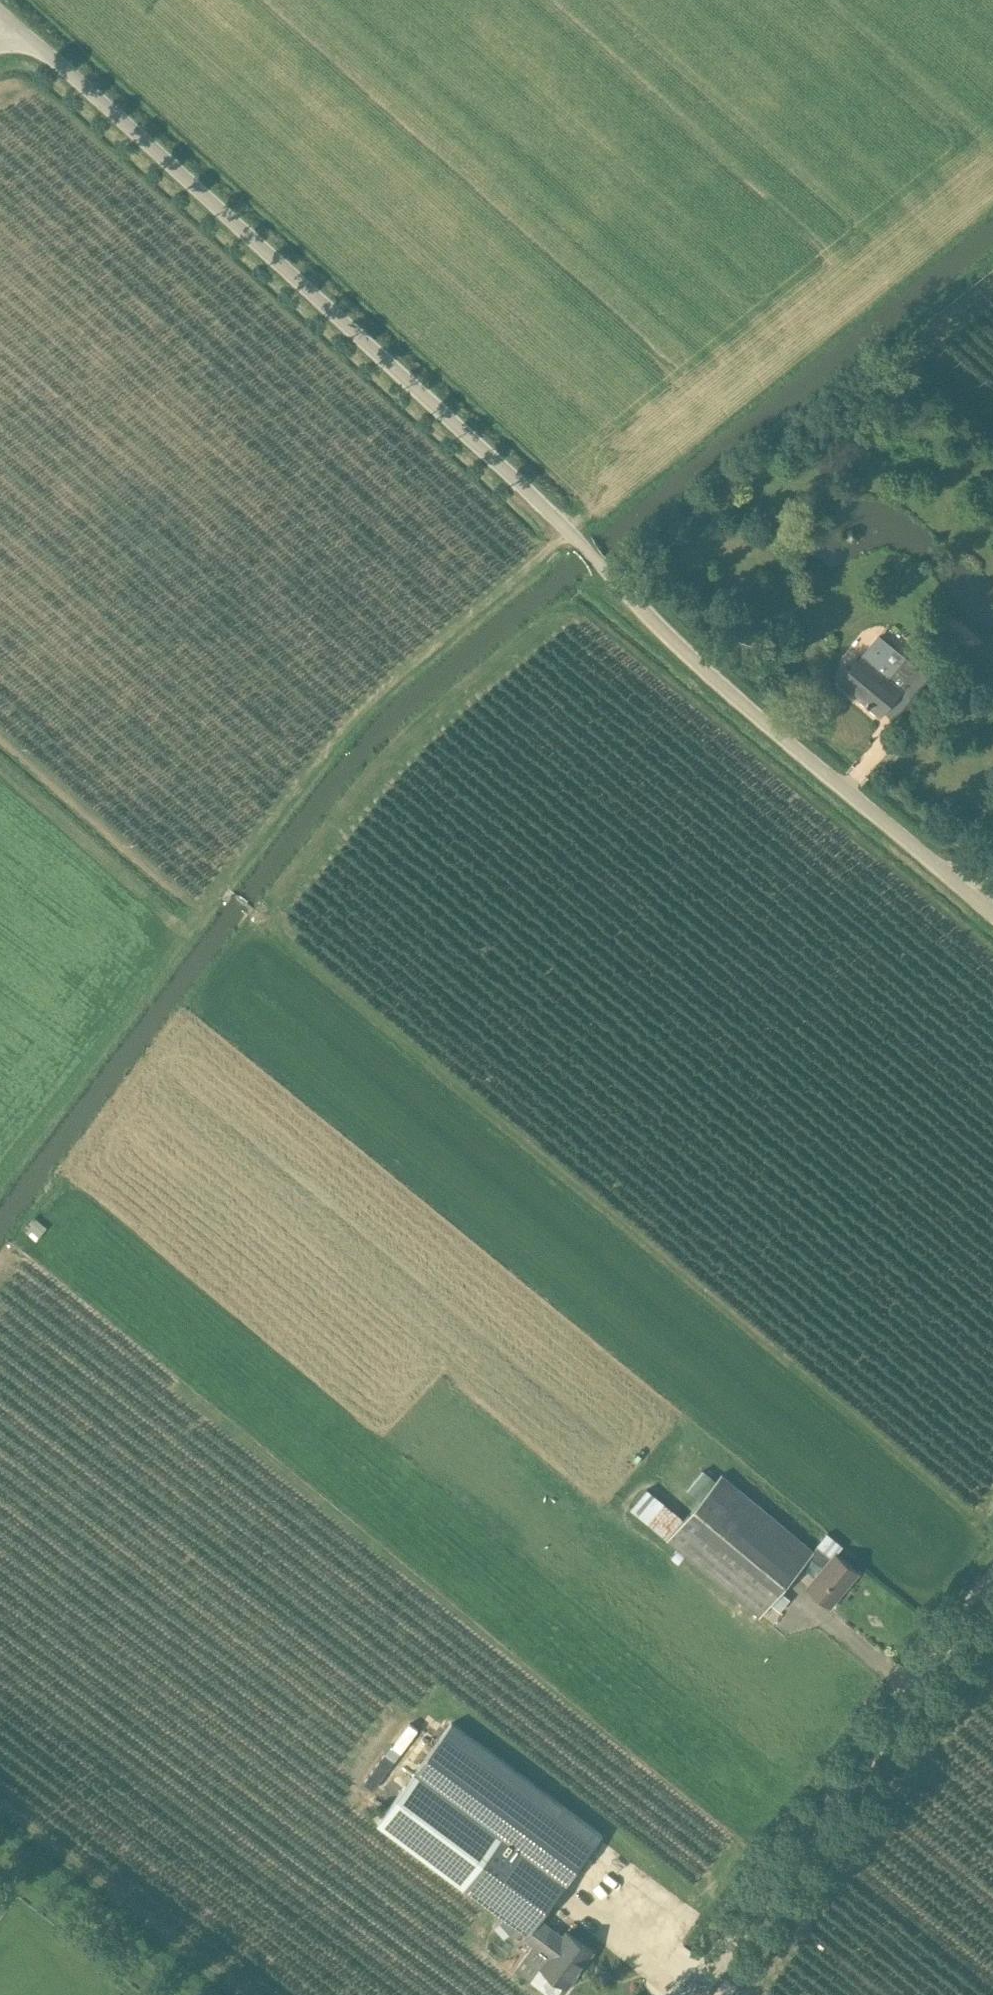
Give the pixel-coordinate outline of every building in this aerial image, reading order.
[(852,539),(857,536),(857,530),(852,527),(847,530),(847,536),(852,539)] [(869,646),(841,681),(881,713),(901,689),(918,703),(936,681),(905,657),(897,667),(869,646)] [(34,1216),(24,1229),(36,1239),(47,1227),(34,1216)] [(717,1479),(704,1468),(687,1488),(700,1499),(684,1518),(648,1488),(631,1508),(760,1616),(810,1556),(823,1567),(808,1586),(831,1605),(859,1571),(836,1552),(842,1544),(828,1532),(815,1548),(723,1472),(717,1479)] [(464,1886),(528,1934),(540,1918),(603,1834),(452,1722),(378,1822),(464,1886)] [(506,1937),(515,1930),(506,1918),(497,1926),(506,1937)] [(564,1935),(540,1918),(528,1934),(525,1937),(549,1955),(541,1966),(568,1986),(594,1950),(567,1931),(564,1935)]
